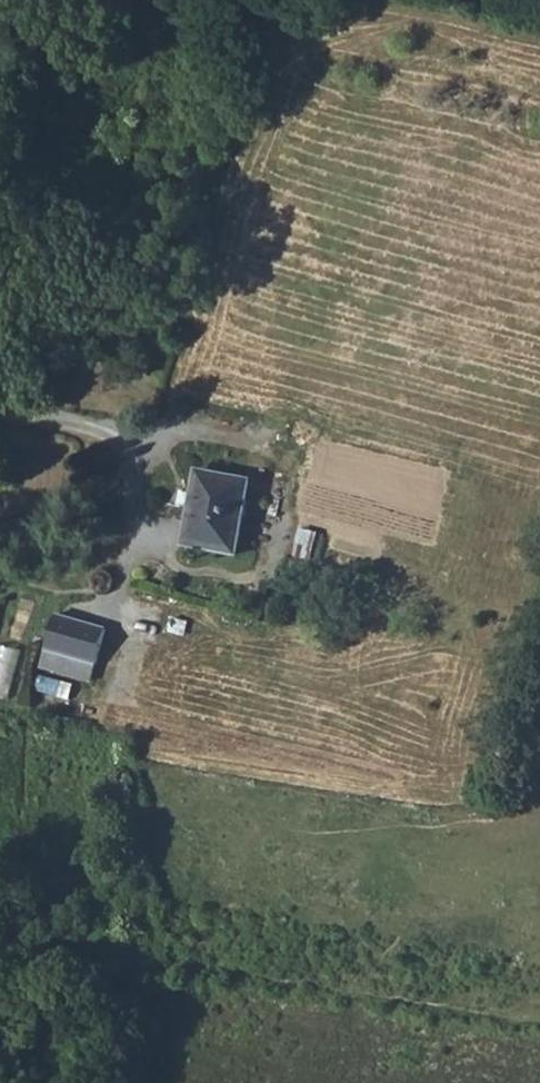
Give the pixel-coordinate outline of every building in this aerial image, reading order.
[(197,473),(185,547),(236,556),(250,484),(197,473)] [(52,623),(42,657),(95,671),(105,638),(52,623)] [(11,693),(19,646),(0,643),(0,691),(11,693)]
